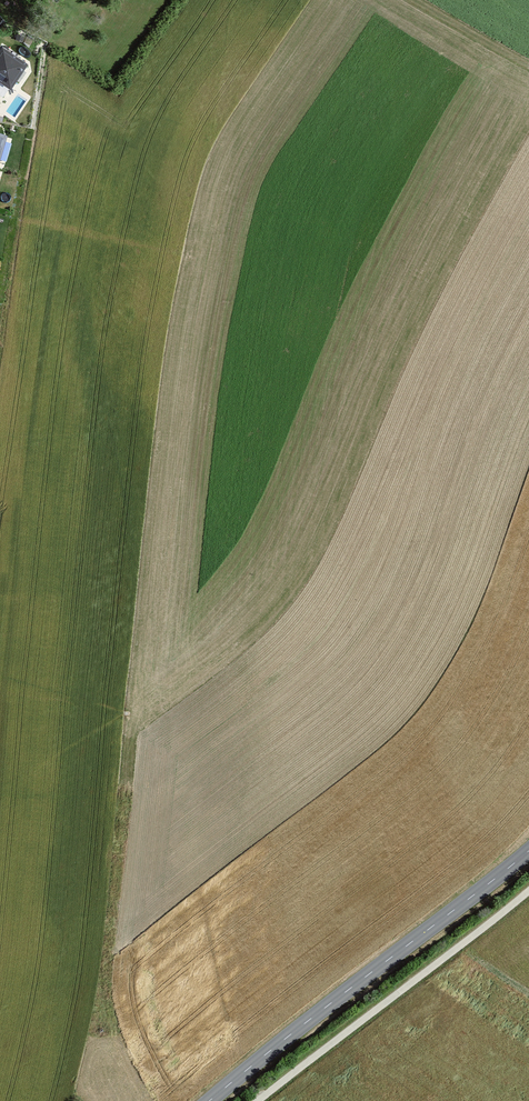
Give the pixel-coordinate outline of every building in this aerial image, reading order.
[(0,43),(0,78),(16,89),(32,66),(0,43)] [(0,136),(0,184),(13,140),(0,136)]
